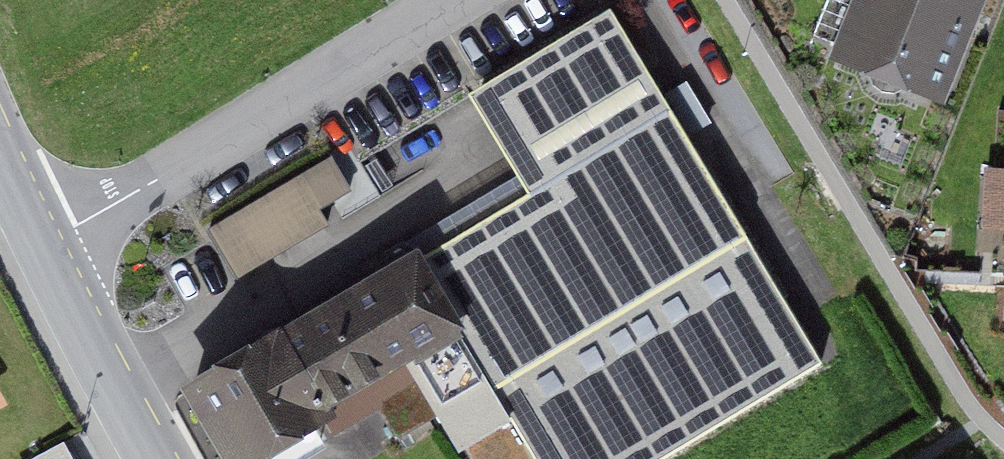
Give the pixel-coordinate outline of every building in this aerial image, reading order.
[(528,186),(426,246),(469,319),(458,326),(536,458),(658,458),(824,362),(611,0),(468,84),(528,186)] [(828,53),(942,99),(983,0),(849,0),(828,53)] [(353,186),(331,150),(203,227),(234,278),(329,221),(320,205),(353,186)] [(985,162),(983,224),(1003,225),(1003,162),(985,162)] [(458,326),(469,319),(426,246),(419,234),(179,374),(230,458),(247,458),(318,417),(329,436),(379,407),(396,436),(437,412),(457,447),(463,444),(472,458),(536,458),(458,326)]
